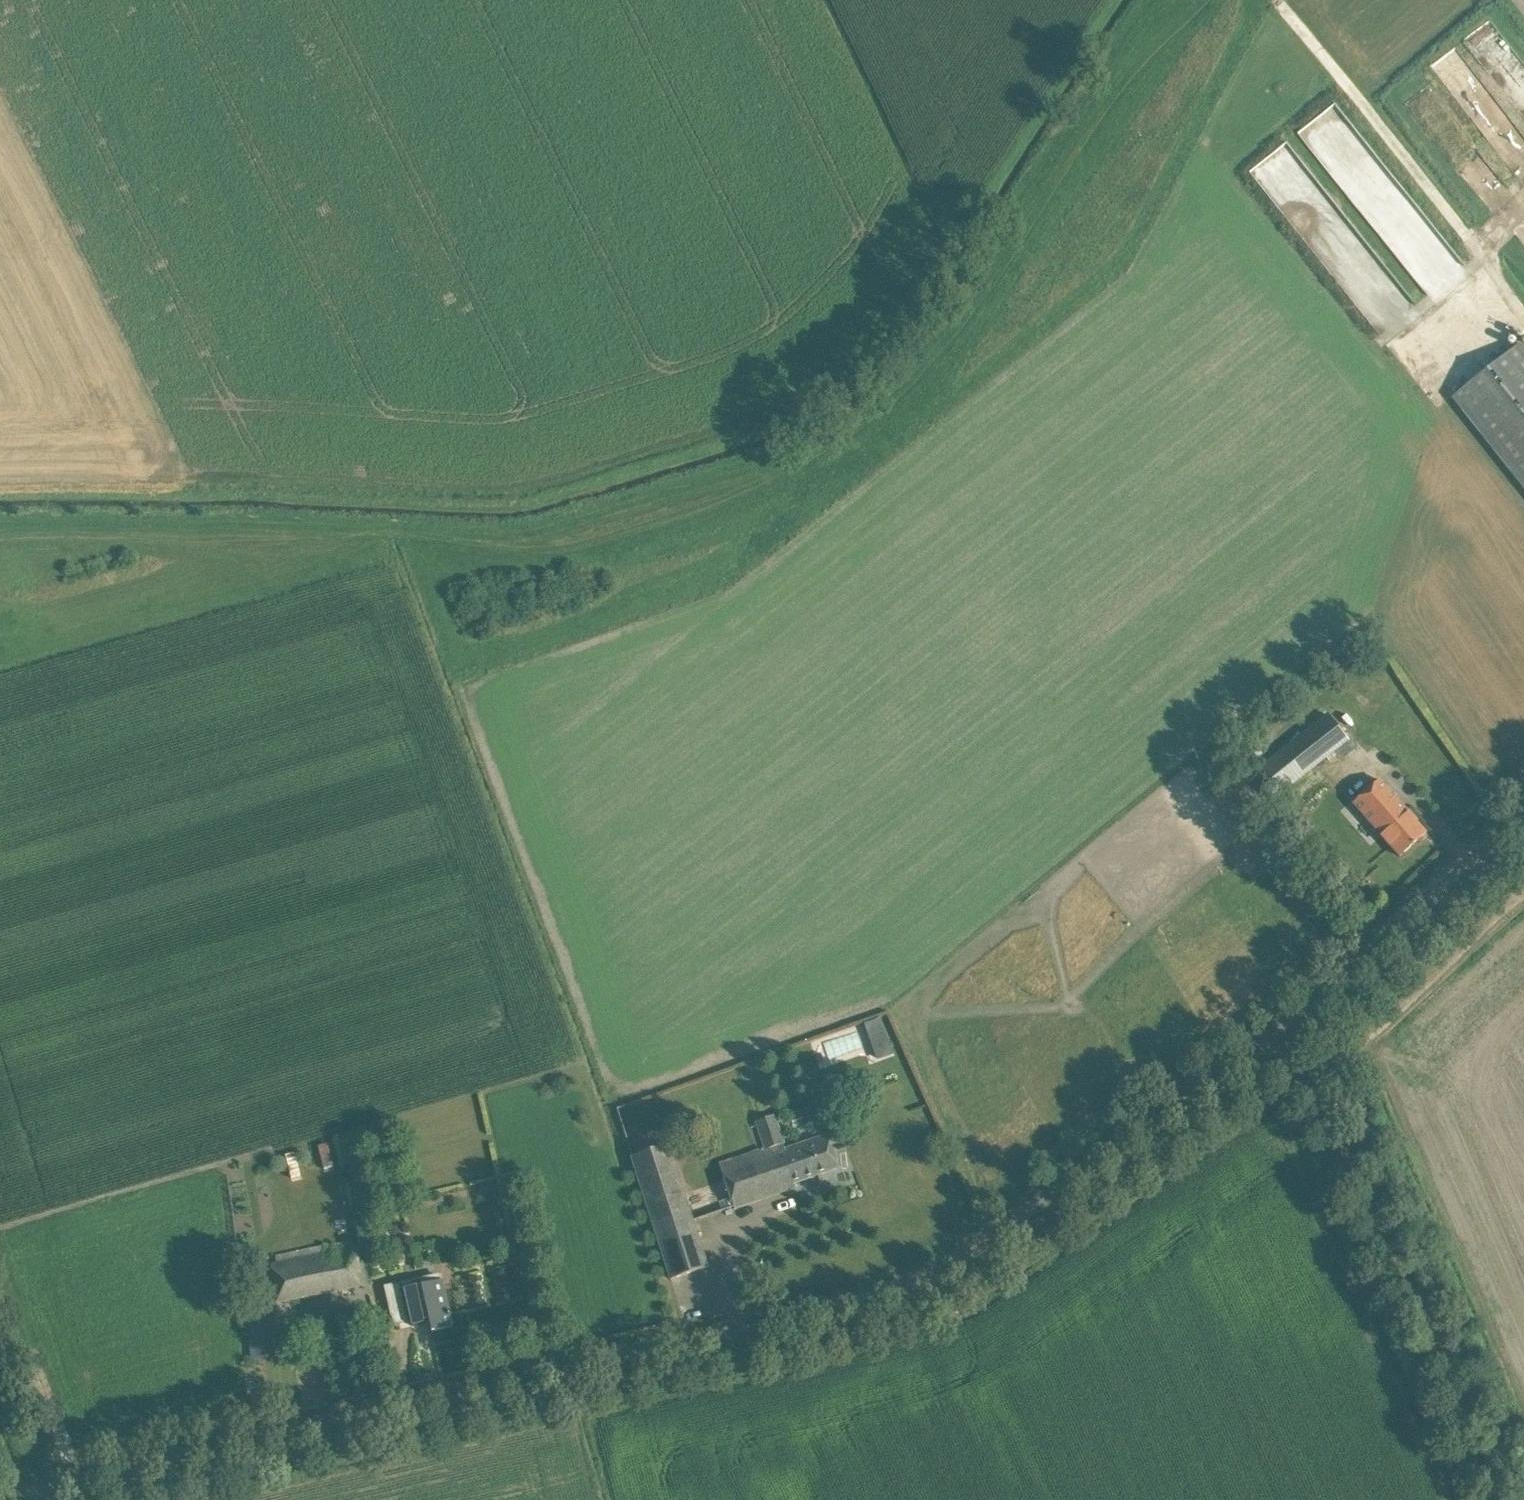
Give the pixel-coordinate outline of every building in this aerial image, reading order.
[(1342,189),(1378,159),(1332,102),(1295,132),(1342,189)] [(1523,490),(1523,343),(1523,341),(1451,397),(1523,490)] [(1252,774),(1272,799),(1347,739),(1327,714),(1325,716),(1321,710),(1313,717),(1317,722),(1252,774)] [(1426,833),(1413,818),(1379,779),(1353,803),(1400,856),(1426,833)] [(889,1041),(872,1046),(877,1060),(893,1054),(889,1041)] [(793,1183),(838,1168),(827,1134),(785,1148),(774,1116),(757,1121),(766,1148),(719,1163),(735,1208),(794,1188),(793,1183)] [(708,1267),(668,1144),(631,1156),(671,1279),(708,1267)] [(369,1284),(365,1264),(361,1244),(269,1263),(277,1302),(369,1284)] [(423,1317),(429,1316),(432,1331),(453,1327),(450,1315),(452,1314),(451,1311),(450,1312),(443,1280),(440,1280),(438,1275),(404,1283),(404,1282),(394,1284),(395,1290),(387,1292),(394,1324),(411,1320),(412,1325),(424,1323),(423,1317)] [(248,1322),(251,1359),(267,1358),(264,1320),(248,1322)]
